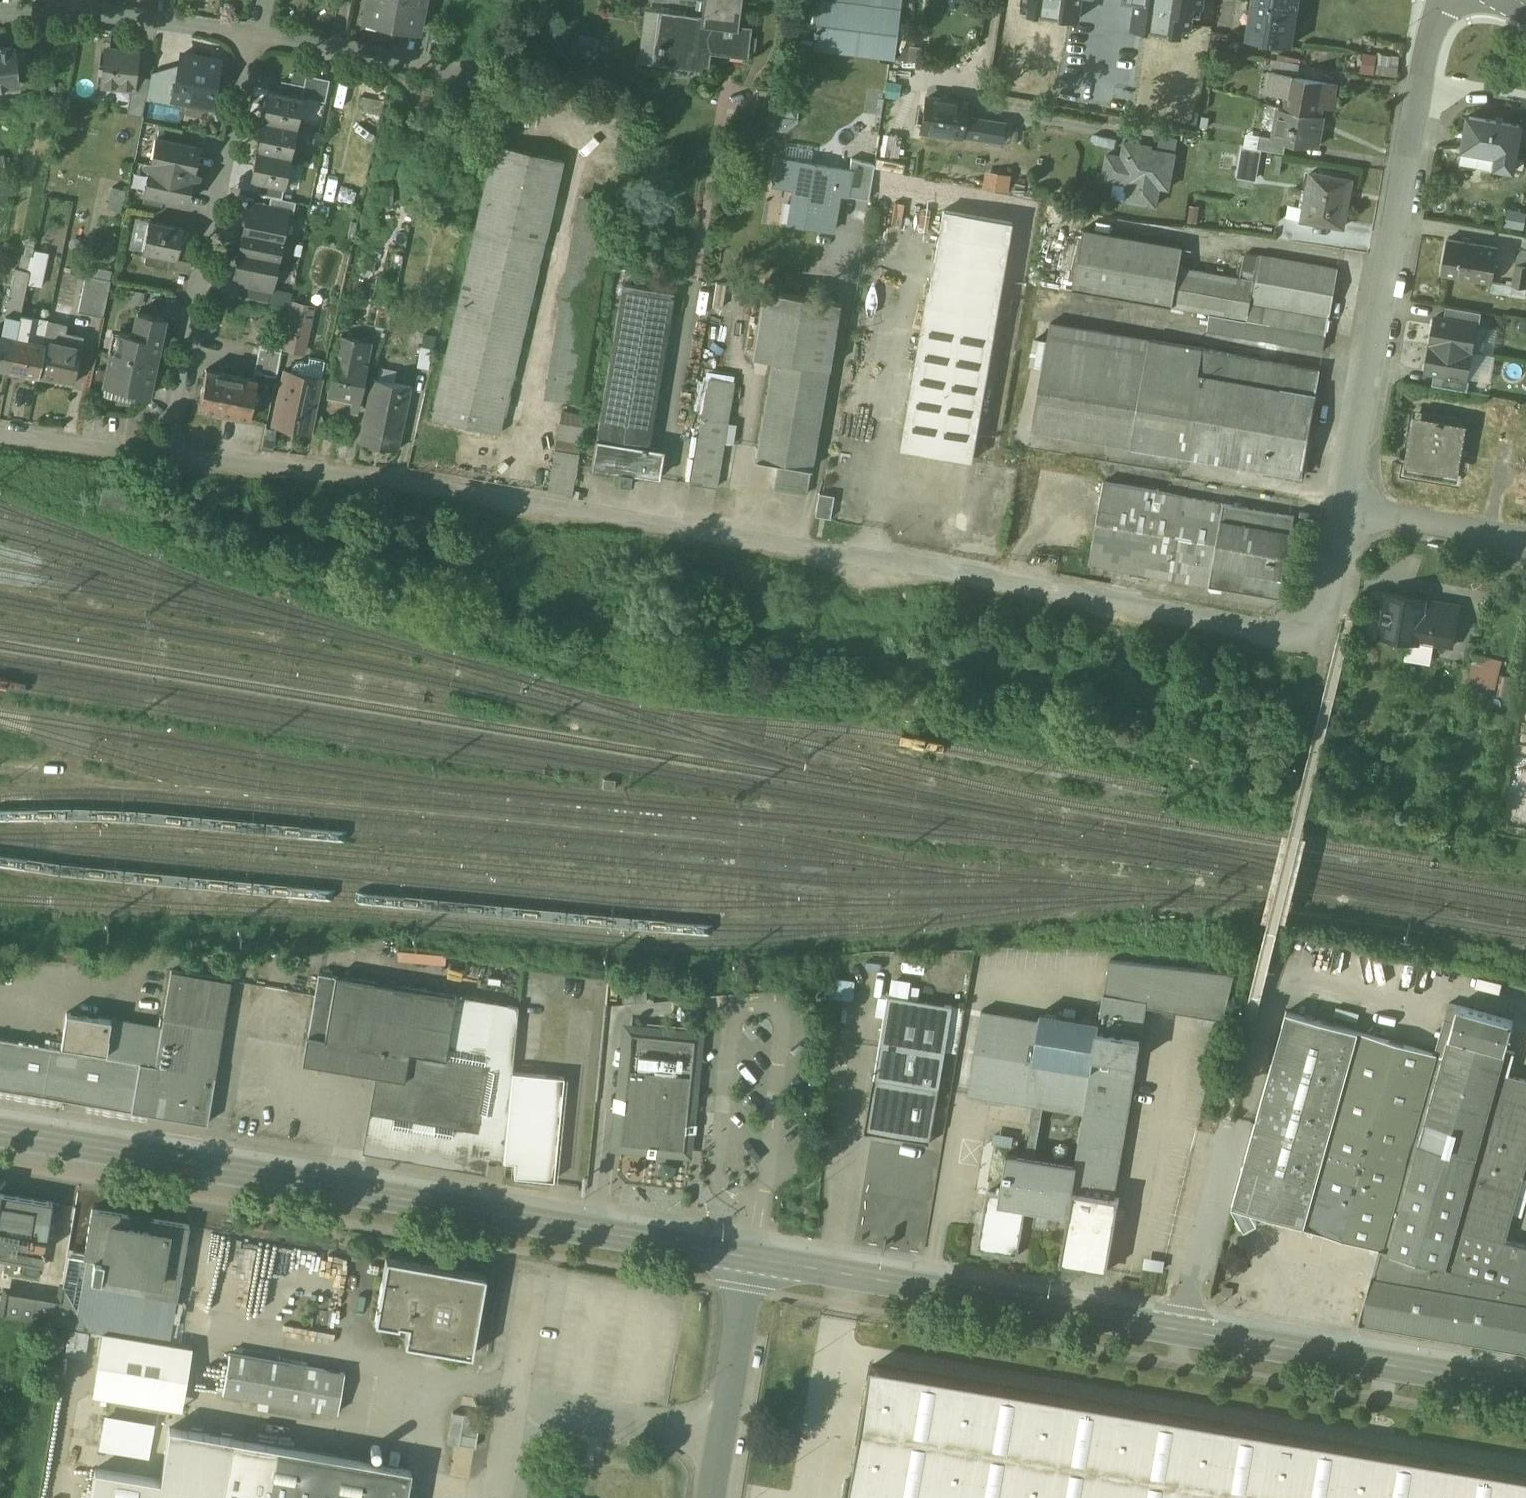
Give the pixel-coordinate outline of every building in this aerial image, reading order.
[(363,20),(366,20),(366,18),(377,20),(377,23),(418,31),(425,0),(367,0),(363,20)] [(703,17),(702,25),(730,29),(731,27),(734,0),(705,0),(703,17)] [(799,46),(894,58),(898,25),(902,0),(805,0),(799,46)] [(1024,1),(1033,2),(1031,12),(1079,19),(1082,0),(1024,0),(1024,1)] [(1137,1),(1133,27),(1182,34),(1183,24),(1191,25),(1194,4),(1203,6),(1204,0),(1131,0),(1137,1)] [(1248,37),(1292,44),(1299,0),(1254,0),(1248,37)] [(703,17),(664,12),(658,60),(706,66),(708,50),(746,55),(749,29),(731,27),(730,29),(702,25),(703,17)] [(911,26),(898,25),(894,58),(907,60),(909,45),(911,26)] [(920,47),(909,45),(907,60),(919,61),(920,47)] [(0,47),(0,88),(17,86),(12,46),(0,47)] [(133,88),(137,52),(106,49),(102,85),(133,88)] [(1362,50),(1361,69),(1394,70),(1394,52),(1362,50)] [(220,62),(181,55),(177,77),(173,97),(174,97),(212,104),(216,81),(220,78),(222,71),(219,67),(220,62)] [(177,77),(151,72),(146,100),(173,105),(174,97),(173,97),(177,77)] [(1295,78),(1272,74),(1268,94),(1286,96),(1284,110),(1316,115),(1317,105),(1329,107),(1333,84),(1295,79),(1295,78)] [(319,77),(306,75),(304,85),(302,97),(303,98),(314,100),(319,77)] [(330,80),(319,77),(314,100),(326,102),(330,80)] [(304,85),(282,81),(279,93),(302,97),(304,85)] [(279,93),(269,90),(262,121),(297,128),(303,98),(302,97),(279,93)] [(147,94),(135,92),(132,115),(143,117),(146,100),(147,94)] [(783,95),(757,93),(754,127),(779,129),(783,95)] [(359,121),(379,124),(382,97),(363,95),(359,121)] [(964,103),(926,98),(921,130),(960,136),(960,134),(962,118),(964,103)] [(1316,115),(1284,110),(1279,108),(1274,140),(1273,141),(1286,143),(1317,148),(1322,116),(1316,115)] [(1522,124),(1468,115),(1463,149),(1497,155),(1495,167),(1514,170),(1522,124)] [(1002,123),(962,118),(960,134),(999,140),(1002,123)] [(297,128),(262,121),(257,150),(291,157),(297,128)] [(182,130),(160,125),(157,137),(179,141),(182,130)] [(157,137),(145,194),(145,195),(143,203),(162,207),(164,199),(186,203),(198,145),(179,141),(157,137)] [(1274,140),(1259,137),(1257,148),(1285,152),(1286,143),(1273,141),(1274,140)] [(802,156),(804,145),(785,143),(784,154),(802,156)] [(1151,148),(1123,143),(1120,158),(1116,182),(1118,182),(1128,184),(1128,193),(1127,193),(1125,202),(1155,208),(1158,189),(1167,191),(1174,155),(1150,151),(1151,148)] [(563,160),(495,144),(491,164),(558,180),(563,160)] [(1497,155),(1463,149),(1460,162),(1495,168),(1495,167),(1497,155)] [(291,157),(257,150),(250,180),(261,182),(285,187),(291,157)] [(1120,158),(1106,156),(1101,181),(1118,184),(1118,182),(1116,182),(1120,158)] [(849,169),(777,157),(773,183),(795,187),(789,223),(833,230),(839,194),(846,195),(850,170),(849,169)] [(875,164),(851,158),(849,169),(850,170),(846,195),(869,199),(875,164)] [(558,180),(491,164),(436,398),(503,414),(558,180)] [(1349,181),(1311,174),(1308,193),(1314,194),(1309,221),(1343,227),(1349,199),(1350,200),(1351,196),(1346,196),(1349,181)] [(0,182),(0,204),(5,206),(13,188),(0,182)] [(285,187),(261,182),(259,194),(282,199),(285,187)] [(125,191),(112,187),(107,209),(120,212),(125,191)] [(614,203),(584,197),(550,391),(579,396),(614,203)] [(288,212),(249,204),(243,233),(282,241),(288,212)] [(1014,223),(942,210),(901,448),(974,460),(1014,223)] [(1304,220),(1280,216),(1278,230),(1270,229),(1269,237),(1301,242),(1304,220)] [(183,228),(149,221),(149,222),(148,222),(148,223),(149,223),(142,252),(147,253),(170,258),(177,259),(176,259),(183,230),(183,229),(183,228)] [(1182,247),(1083,230),(1073,289),(1171,307),(1181,256),(1182,247)] [(282,241),(243,233),(239,252),(278,260),(282,241)] [(1498,249),(1447,240),(1441,275),(1493,283),(1495,266),(1498,249)] [(1519,248),(1516,264),(1525,266),(1525,249),(1521,248),(1519,248)] [(47,253),(35,250),(27,284),(40,286),(47,253)] [(278,260),(239,252),(234,280),(272,288),(278,260)] [(170,258),(147,253),(144,264),(168,269),(170,258)] [(1338,270),(1248,254),(1245,268),(1257,270),(1251,303),(1330,317),(1338,270)] [(22,255),(19,270),(15,269),(2,335),(15,338),(19,317),(20,317),(27,284),(32,257),(22,255)] [(1245,268),(1181,256),(1171,307),(1210,314),(1248,321),(1251,303),(1257,270),(1245,268)] [(1516,264),(1515,269),(1495,266),(1493,283),(1525,288),(1525,266),(1516,264)] [(111,281),(86,276),(78,312),(103,317),(111,281)] [(674,291),(623,283),(596,438),(647,447),(674,291)] [(762,290),(748,287),(745,306),(759,308),(762,290)] [(838,302),(762,290),(759,308),(751,356),(772,359),(755,459),(778,463),(810,468),(838,302)] [(1330,317),(1251,303),(1248,321),(1210,314),(1207,330),(1323,351),(1330,317)] [(1482,313),(1446,306),(1444,318),(1477,324),(1477,325),(1479,325),(1482,313)] [(309,312),(294,309),(286,349),(301,352),(309,312)] [(119,331),(115,352),(111,351),(104,385),(131,391),(130,394),(147,398),(164,317),(138,312),(133,334),(119,331)] [(20,317),(19,317),(15,338),(9,371),(38,377),(45,344),(44,343),(48,321),(20,317)] [(1444,318),(1435,317),(1431,344),(1472,352),(1477,325),(1477,324),(1444,318)] [(66,325),(48,321),(44,343),(45,344),(38,377),(74,384),(82,347),(81,347),(83,337),(65,333),(66,325)] [(1149,343),(1049,325),(1031,432),(1131,449),(1149,343)] [(0,335),(0,369),(9,371),(15,338),(2,335),(0,335)] [(284,340),(262,335),(257,360),(279,365),(284,340)] [(365,343),(339,338),(328,395),(352,400),(351,407),(359,408),(368,364),(361,363),(365,343)] [(1320,372),(1149,343),(1131,449),(1264,472),(1274,416),(1312,423),(1320,372)] [(1472,352),(1431,344),(1426,372),(1434,373),(1467,379),(1467,378),(1472,352)] [(432,349),(421,347),(417,367),(428,369),(432,349)] [(279,365),(257,360),(254,373),(276,377),(279,365)] [(257,380),(206,370),(198,409),(249,419),(257,380)] [(320,379),(285,372),(274,424),(309,432),(320,379)] [(1467,379),(1434,373),(1432,385),(1468,392),(1470,379),(1467,378),(1467,379)] [(411,386),(372,378),(359,442),(398,450),(411,386)] [(733,382),(708,378),(701,417),(726,422),(733,382)] [(503,414),(436,398),(431,417),(431,418),(499,434),(500,433),(499,433),(503,414)] [(586,416),(562,412),(555,451),(579,455),(586,416)] [(1312,423),(1274,416),(1264,472),(1302,478),(1312,423)] [(726,422),(701,417),(690,485),(715,489),(726,422)] [(1461,430),(1417,422),(1410,462),(1454,470),(1461,430)] [(647,447),(596,438),(591,466),(619,471),(617,483),(630,486),(632,473),(659,478),(664,450),(647,447)] [(579,455),(555,451),(548,491),(572,496),(579,455)] [(810,468),(778,463),(774,489),(806,494),(810,468)] [(1521,464),(1517,485),(1525,487),(1525,465),(1521,464)] [(999,556),(1013,476),(963,467),(950,548),(999,556)] [(1225,505),(1105,483),(1090,566),(1171,580),(1190,583),(1190,584),(1210,587),(1222,521),(1225,505)] [(834,496),(819,493),(815,516),(830,519),(834,496)] [(1296,517),(1225,505),(1222,521),(1293,534),(1296,517)] [(1293,534),(1222,521),(1214,567),(1285,579),(1293,534)] [(1285,579),(1214,567),(1210,587),(1281,600),(1285,579)] [(1457,606),(1385,593),(1378,635),(1418,642),(1419,639),(1451,645),(1457,606)] [(1502,661),(1475,654),(1468,682),(1495,689),(1502,661)] [(615,780),(604,779),(602,788),(614,790),(615,780)] [(1075,1192),(1114,1199),(1149,1007),(1228,1018),(1237,975),(1110,962),(1101,1021),(1093,1074),(1087,1115),(1079,1167),(1075,1192)] [(0,1037),(0,1086),(208,1122),(233,978),(171,968),(163,1014),(114,1006),(112,1018),(67,1010),(61,1047),(0,1037)] [(325,1040),(335,978),(318,975),(308,1038),(325,1040)] [(455,997),(335,978),(325,1040),(410,1054),(445,1059),(455,997)] [(445,1059),(410,1054),(406,1081),(377,1076),(365,1154),(487,1172),(489,1162),(501,1164),(510,1074),(516,1008),(455,997),(445,1059)] [(953,1007),(889,997),(867,1131),(931,1141),(953,1007)] [(1450,1038),(1507,1055),(1517,1023),(1459,1007),(1450,1038)] [(1035,1065),(1042,1020),(981,1010),(968,1097),(1087,1115),(1093,1074),(1035,1065)] [(1093,1074),(1101,1021),(1043,1012),(1042,1020),(1035,1065),(1093,1074)] [(1360,1036),(1289,1015),(1233,1206),(1304,1227),(1360,1036)] [(624,1020),(613,1147),(620,1148),(687,1154),(695,1155),(707,1028),(624,1020)] [(1444,1060),(1360,1036),(1304,1227),(1388,1251),(1444,1060)] [(325,1040),(308,1038),(304,1064),(377,1076),(406,1081),(410,1054),(325,1040)] [(1450,1038),(1444,1060),(1388,1251),(1450,1270),(1461,1231),(1507,1074),(1513,1056),(1507,1055),(1450,1038)] [(563,1079),(510,1074),(501,1164),(515,1165),(514,1179),(553,1183),(563,1079)] [(1507,1074),(1461,1231),(1509,1245),(1525,1186),(1525,1080),(1507,1074)] [(1075,1192),(1079,1167),(1009,1155),(1001,1207),(1025,1211),(1071,1218),(1075,1192)] [(1114,1199),(1075,1192),(1071,1218),(1062,1264),(1109,1272),(1122,1201),(1114,1199)] [(0,1193),(0,1260),(42,1266),(52,1201),(0,1193)] [(1017,1255),(1025,1211),(1001,1207),(985,1204),(978,1248),(1017,1255)] [(188,1224),(92,1208),(83,1257),(94,1259),(103,1260),(101,1272),(99,1285),(176,1298),(188,1224)] [(1388,1251),(1379,1279),(1525,1304),(1525,1249),(1509,1245),(1461,1231),(1450,1270),(1388,1251)] [(213,1233),(201,1280),(215,1283),(220,1264),(214,1262),(218,1249),(231,1253),(234,1239),(213,1233)] [(88,1330),(93,1329),(170,1343),(176,1298),(99,1285),(101,1272),(92,1270),(94,1259),(83,1257),(69,1255),(68,1255),(61,1300),(39,1296),(35,1321),(88,1330)] [(472,1355),(485,1276),(386,1259),(376,1322),(398,1327),(398,1324),(409,1326),(406,1344),(472,1355)] [(1379,1279),(1363,1324),(1525,1352),(1525,1304),(1379,1279)] [(39,1296),(6,1291),(2,1316),(35,1321),(39,1296)] [(102,1334),(92,1395),(179,1410),(190,1349),(102,1334)] [(230,1355),(223,1394),(337,1413),(344,1375),(230,1355)] [(871,1365),(849,1497),(1525,1497),(1525,1476),(871,1365)] [(445,1438),(474,1444),(479,1416),(451,1410),(445,1438)] [(116,1458),(136,1462),(134,1474),(150,1476),(154,1451),(148,1450),(153,1420),(101,1412),(95,1447),(117,1451),(116,1458)] [(173,1428),(173,1432),(172,1428),(169,1428),(160,1480),(95,1469),(90,1497),(406,1497),(411,1470),(173,1428)] [(472,1475),(473,1443),(453,1442),(452,1474),(472,1475)]
